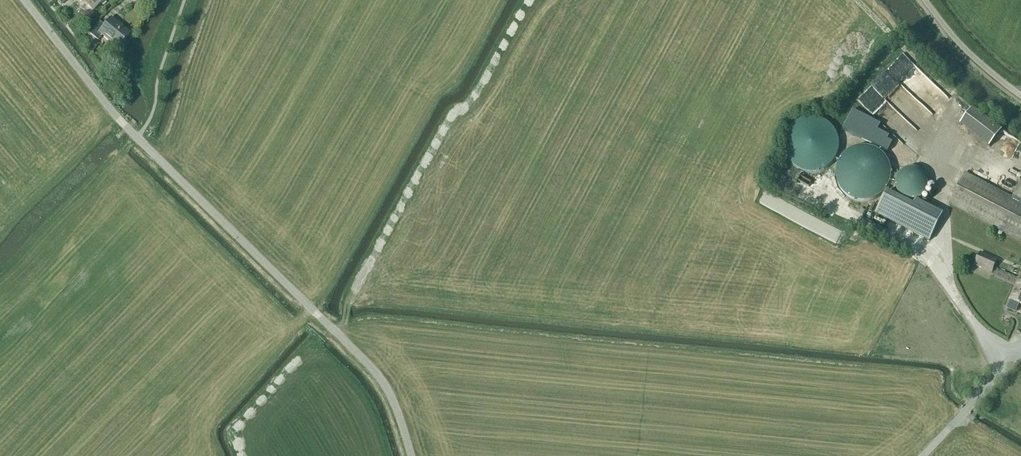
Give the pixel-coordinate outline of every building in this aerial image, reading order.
[(93,11),(107,0),(84,0),(93,11)] [(112,15),(108,11),(101,18),(105,22),(112,15)] [(117,48),(129,34),(111,19),(105,27),(99,22),(89,34),(98,41),(98,40),(102,35),(117,48)] [(90,46),(88,49),(92,52),(99,44),(93,40),(89,45),(90,46)] [(916,82),(909,87),(928,108),(934,103),(930,99),(933,97),(931,94),(929,96),(926,93),(929,90),(927,88),(931,85),(925,79),(919,85),(916,82)] [(875,111),(901,136),(912,125),(887,99),(875,111)] [(960,125),(989,147),(1001,131),(972,109),(960,125)] [(805,173),(809,173),(812,174),(816,173),(820,172),(823,171),(826,169),(829,167),(832,165),(834,162),(836,159),(838,155),(839,152),(839,148),(839,144),(839,141),(838,137),(836,134),(834,130),(832,127),(830,125),(827,123),(823,121),(820,120),(816,119),(813,118),(809,118),(805,119),(802,120),(798,122),(795,124),(792,126),(790,129),(788,132),(786,135),(785,138),(784,142),(784,146),(784,149),(785,153),(786,157),(788,160),(790,163),(792,166),(795,168),(798,170),(801,172),(805,173)] [(857,201),(861,202),(864,202),(868,202),(872,201),(875,200),(878,198),(881,196),(884,193),(886,190),(888,187),(890,184),(891,180),(891,176),(891,173),(891,169),(890,166),(888,162),(886,159),(884,156),(881,153),(878,151),(875,149),(872,148),(868,147),(864,147),(861,147),(857,148),(854,149),(850,150),(847,152),(844,155),(842,157),(840,160),(838,164),(837,167),(836,171),(836,174),(836,178),(837,182),(838,185),(840,189),(842,192),(844,194),(847,197),(850,199),(853,200),(857,201)] [(907,169),(905,170),(902,171),(900,173),(899,175),(897,177),(896,179),(896,182),(895,184),(895,187),(896,189),(897,192),(898,194),(900,196),(902,198),(904,199),(906,200),(909,201),(911,201),(914,201),(916,200),(919,199),(921,198),(923,197),(925,195),(926,193),(927,190),(928,188),(928,185),(928,183),(927,180),(926,178),(925,175),(924,174),(922,172),(919,170),(917,169),(915,169),(912,168),(910,169),(907,169)] [(1013,198),(965,173),(949,203),(1007,233),(1020,240),(1020,182),(1013,198)] [(918,208),(887,192),(876,214),(929,241),(938,225),(915,213),(918,208)] [(836,226),(835,233),(843,234),(845,228),(836,226)] [(975,265),(983,269),(985,264),(994,268),(997,260),(980,253),(975,265)] [(1020,279),(1010,300),(1020,305),(1020,279)]
